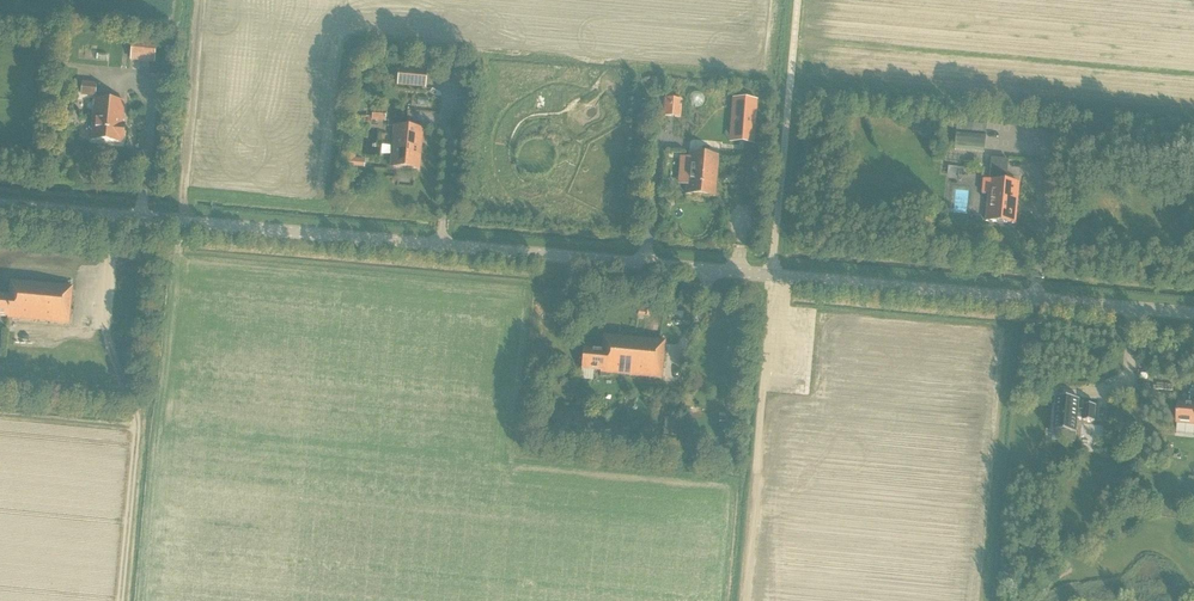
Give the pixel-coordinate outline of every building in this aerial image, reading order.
[(131,59),(154,61),(156,42),(133,40),(131,59)] [(398,86),(426,88),(427,71),(399,69),(398,86)] [(83,82),(82,96),(96,97),(98,82),(83,82)] [(124,124),(125,101),(96,98),(93,140),(122,142),(122,139),(125,139),(126,124),(124,124)] [(682,117),(683,99),(666,98),(664,116),(682,117)] [(735,99),(732,136),(755,138),(758,100),(735,99)] [(387,113),(374,112),(373,121),(386,122),(387,113)] [(955,149),(984,152),(987,118),(957,116),(955,149)] [(424,128),(400,126),(395,126),(392,167),(421,169),(424,128)] [(749,143),(733,142),(732,157),(749,158),(749,143)] [(691,151),(686,194),(717,197),(721,154),(691,151)] [(347,167),(364,169),(365,162),(354,161),(354,154),(348,154),(347,167)] [(984,179),(982,193),(989,194),(986,220),(1015,223),(1019,182),(1007,181),(1009,160),(991,158),(990,179),(984,179)] [(948,167),(947,174),(956,175),(956,167),(948,167)] [(70,324),(73,286),(14,281),(12,296),(0,295),(0,316),(9,317),(9,319),(70,324)] [(584,348),(583,369),(595,370),(602,371),(601,377),(607,377),(607,373),(663,378),(666,340),(606,335),(604,349),(584,348)] [(1176,424),(1193,426),(1193,389),(1190,389),(1189,403),(1178,402),(1176,424)] [(1077,432),(1078,418),(1084,419),(1084,420),(1083,420),(1083,421),(1095,422),(1096,421),(1095,421),(1096,406),(1097,406),(1085,404),(1085,405),(1085,411),(1079,410),(1080,400),(1080,399),(1057,397),(1057,398),(1054,430),(1054,431),(1077,433),(1077,432)] [(1129,414),(1141,415),(1142,406),(1130,405),(1129,414)] [(1110,406),(1109,424),(1123,425),(1124,408),(1110,406)]
